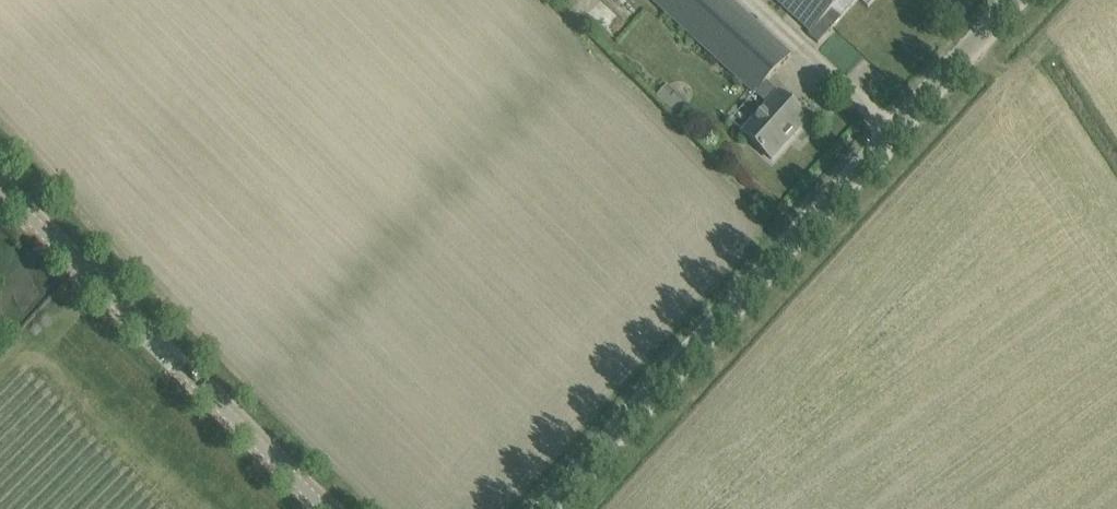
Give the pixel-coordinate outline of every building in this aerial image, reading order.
[(755,95),(756,94),(769,105),(742,134),(772,161),(808,120),(766,82),(791,55),(775,40),(731,0),(651,0),(755,95)] [(811,32),(808,35),(818,44),(859,0),(775,0),(811,32)] [(869,8),(876,0),(860,0),(869,8)]
